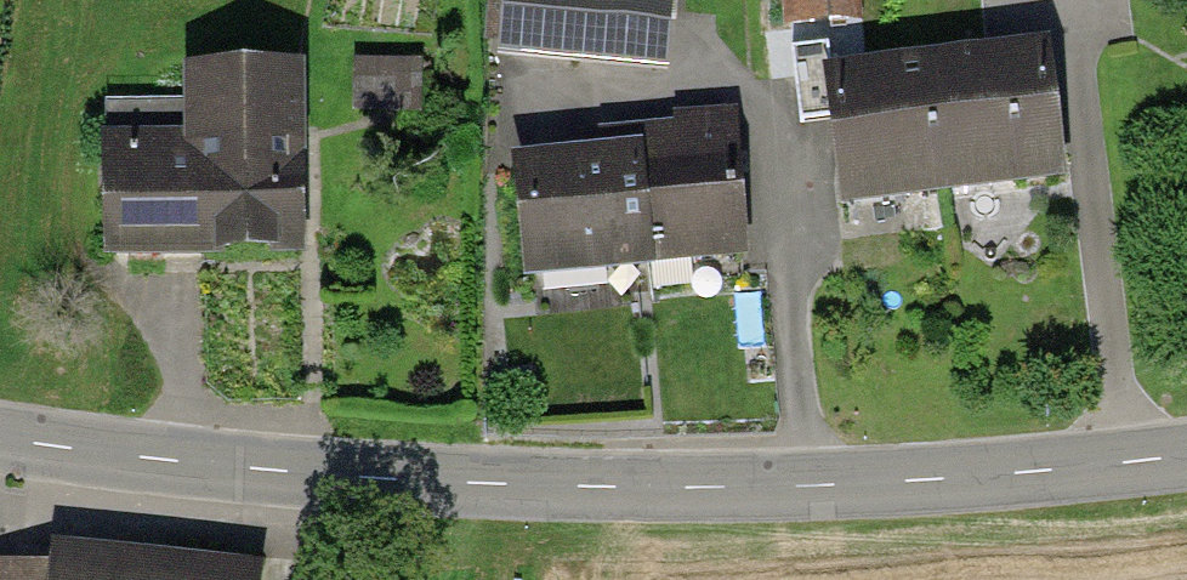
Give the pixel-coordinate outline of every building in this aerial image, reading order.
[(522,41),(681,64),(690,0),(528,0),(522,41)] [(874,0),(788,0),(788,13),(874,14),(874,0)] [(1092,52),(863,74),(875,204),(1104,182),(1092,52)] [(364,106),(431,106),(431,55),(364,55),(364,106)] [(202,113),(115,114),(117,249),(301,247),(298,60),(201,61),(202,113)] [(678,154),(548,165),(556,267),(780,248),(769,116),(676,124),(678,154)] [(13,560),(11,579),(290,579),(292,568),(87,547),(85,568),(13,560)]
